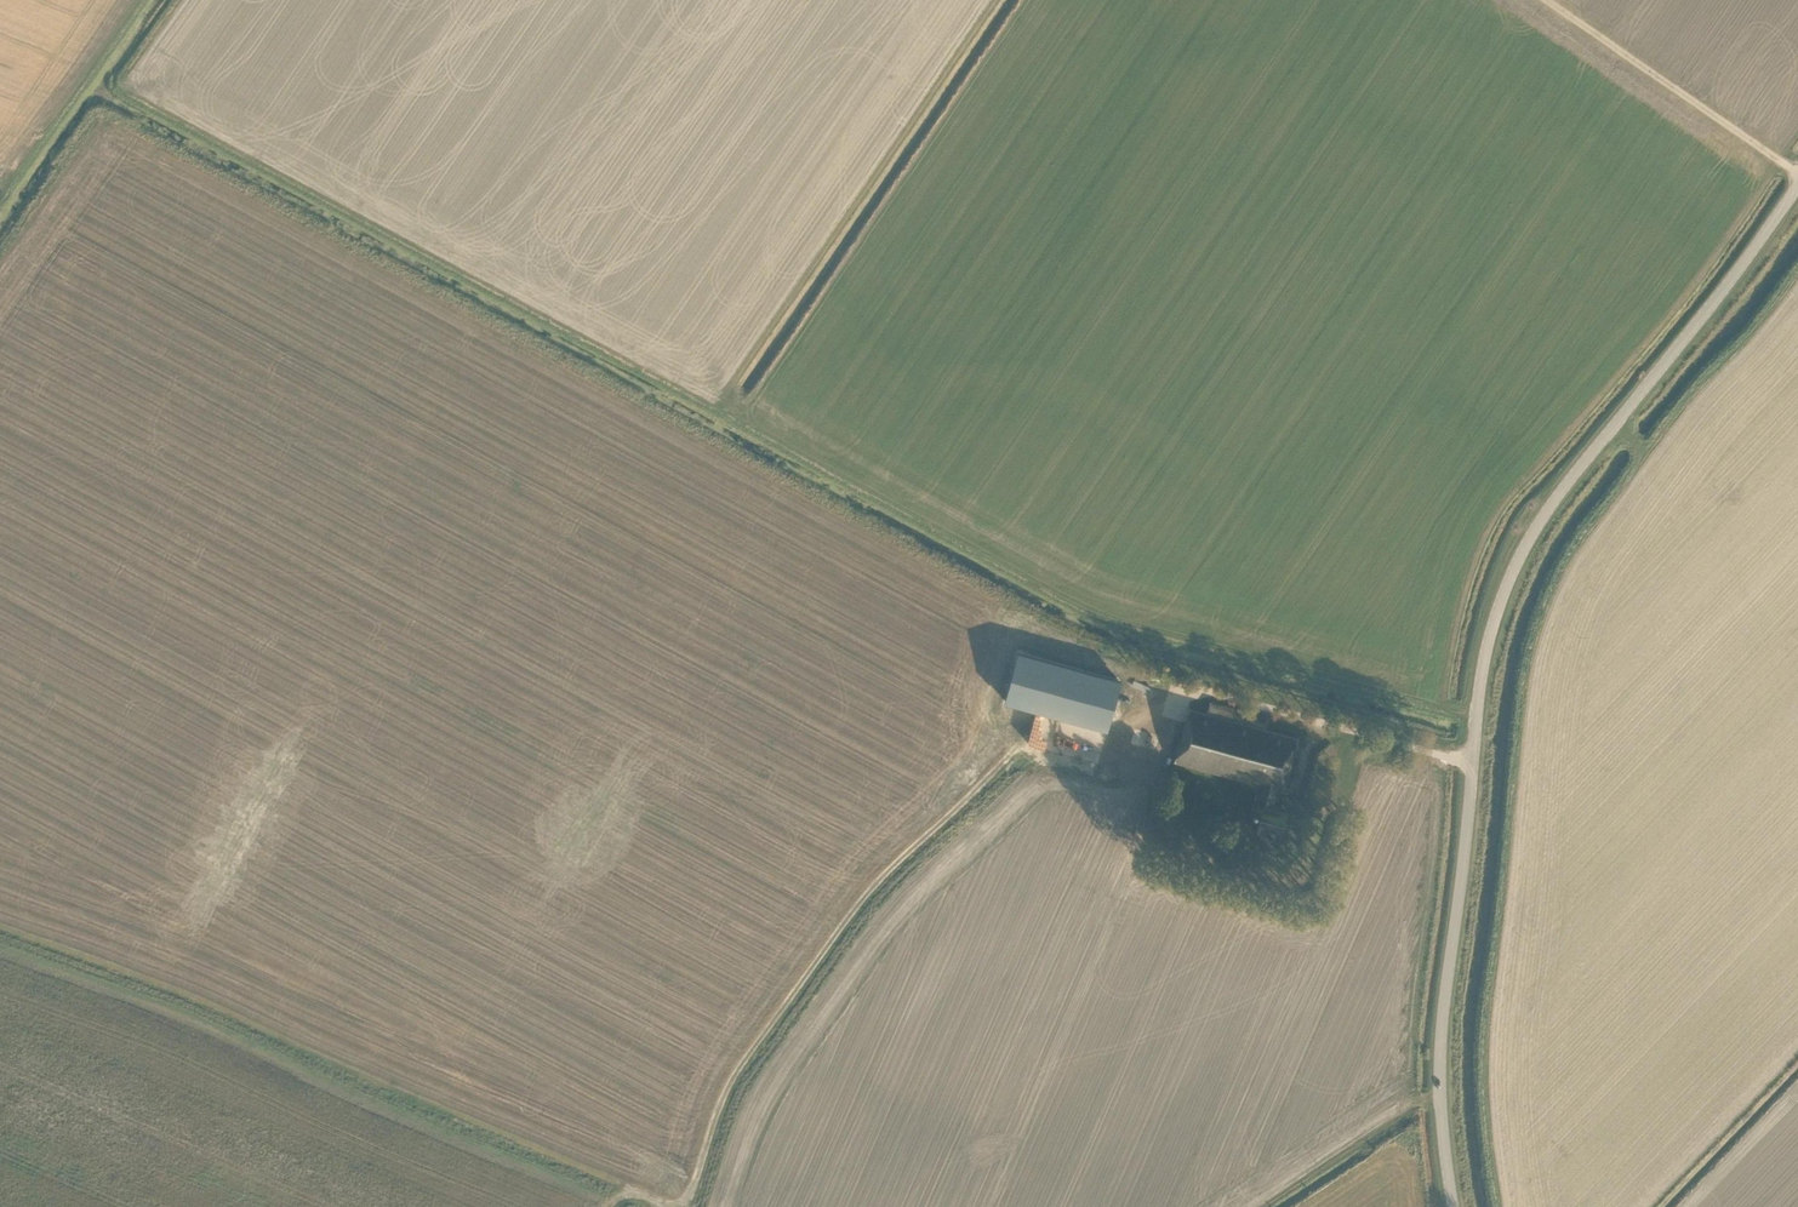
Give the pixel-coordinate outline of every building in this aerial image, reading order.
[(1119,679),(1020,652),(1006,702),(1105,729),(1119,679)] [(1276,789),(1286,791),(1290,777),(1287,776),(1298,738),(1265,729),(1269,717),(1210,701),(1207,713),(1188,708),(1174,761),(1263,785),(1261,792),(1256,791),(1251,812),(1254,813),(1251,824),(1252,824),(1251,827),(1260,829),(1261,827),(1281,832),(1287,812),(1271,807),(1276,789)]
